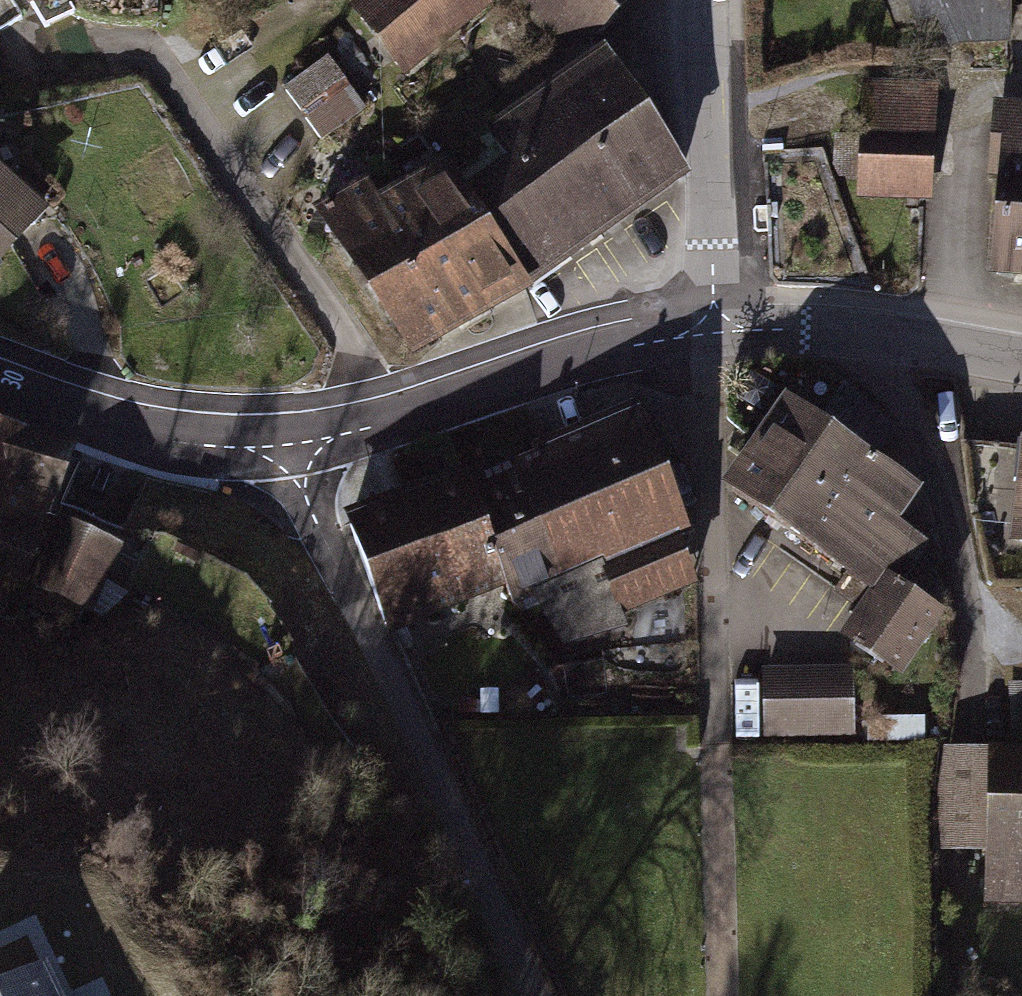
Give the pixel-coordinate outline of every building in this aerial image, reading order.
[(20,20),(9,0),(0,0),(0,30),(20,20)] [(44,27),(82,7),(78,0),(31,0),(44,27)] [(362,11),(400,59),(475,0),(377,0),(362,11)] [(588,35),(622,0),(553,0),(588,35)] [(926,48),(1013,42),(1012,0),(906,0),(926,48)] [(330,56),(287,89),(302,108),(345,75),(330,56)] [(514,165),(465,198),(525,286),(686,176),(606,60),(494,136),(514,165)] [(349,83),(305,116),(320,136),(364,103),(349,83)] [(932,88),(869,85),(867,140),(840,139),(838,179),(863,180),(863,194),(927,197),(932,88)] [(1010,108),(996,275),(1021,277),(1021,109),(1010,108)] [(369,190),(322,215),(414,351),(525,286),(465,198),(448,171),(380,206),(369,190)] [(39,210),(0,175),(0,252),(39,210)] [(840,385),(817,369),(733,493),(851,573),(837,594),(863,613),(848,635),(902,671),(943,612),(901,583),(928,545),(897,523),(918,494),(868,460),(891,427),(840,385)] [(593,432),(596,440),(659,597),(698,581),(678,532),(686,529),(639,413),(593,432)] [(4,501),(28,444),(0,432),(0,499),(4,501)] [(1021,508),(1021,445),(961,438),(972,506),(1003,509),(998,553),(1021,555),(1021,537),(1019,537),(1021,508)] [(596,440),(556,456),(620,612),(659,597),(596,440)] [(28,444),(4,501),(0,499),(0,608),(2,608),(33,533),(51,540),(58,525),(59,520),(41,513),(66,453),(28,444)] [(485,478),(470,483),(518,609),(546,598),(565,647),(625,624),(620,612),(556,456),(487,484),(485,478)] [(467,474),(354,516),(394,624),(507,583),(470,483),(467,474)] [(58,525),(51,540),(33,582),(107,615),(130,595),(100,582),(114,549),(58,525)] [(852,670),(766,673),(769,738),(854,735),(852,670)] [(996,849),(999,755),(948,753),(943,807),(947,847),(996,849)] [(999,755),(996,849),(994,897),(1021,898),(1021,756),(999,755)] [(33,976),(0,992),(0,995),(43,995),(33,976)]
